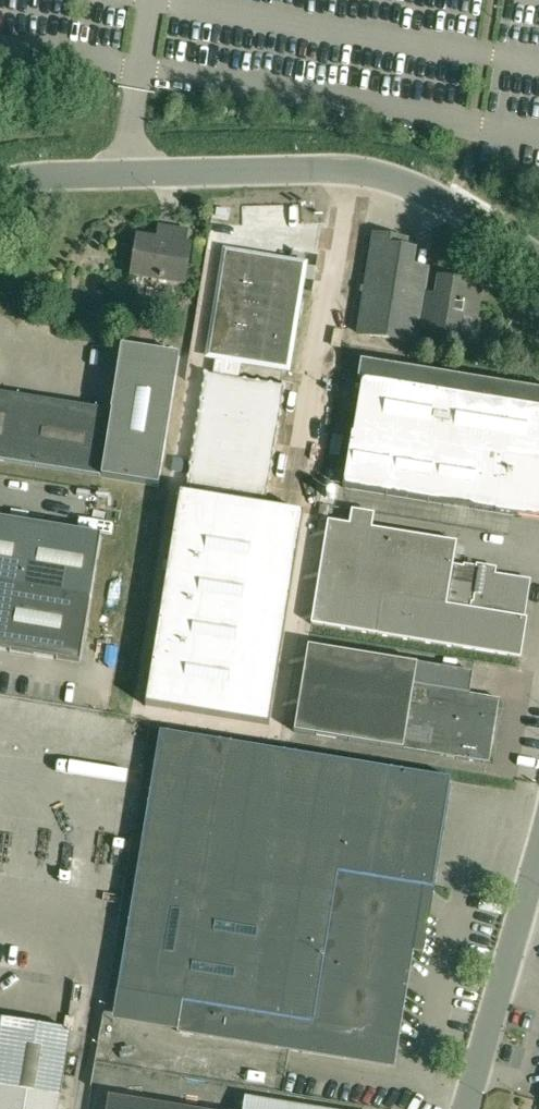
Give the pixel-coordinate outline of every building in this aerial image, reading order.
[(184,283),(190,245),(185,244),(187,232),(160,227),(158,240),(139,237),(133,275),(184,283)] [(437,296),(423,293),(409,291),(415,252),(405,250),(407,241),(374,236),(359,334),(416,343),(418,328),(460,335),(463,316),(477,318),(482,286),(439,279),(437,296)] [(292,262),(226,251),(209,356),(216,357),(213,373),(204,372),(184,493),(267,506),(287,385),(239,377),(242,361),(287,369),(302,278),(289,275),(292,262)] [(101,476),(160,486),(180,356),(122,347),(112,411),(0,393),(0,460),(101,476)] [(360,361),(357,378),(362,379),(345,486),(538,518),(538,390),(360,361)] [(80,663),(101,535),(0,518),(0,650),(80,663)] [(454,564),(457,542),(328,521),(311,624),(521,658),(527,618),(523,617),(529,582),(488,575),(489,566),(477,564),(476,568),(454,564)] [(474,673),(418,664),(309,646),(294,731),(490,764),(500,699),(470,694),(474,673)] [(161,732),(119,990),(183,1001),(178,1031),(394,1067),(423,886),(432,887),(450,779),(161,732)] [(71,1030),(0,1019),(0,1108),(58,1108),(71,1030)] [(109,1095),(107,1108),(192,1108),(109,1095)]
